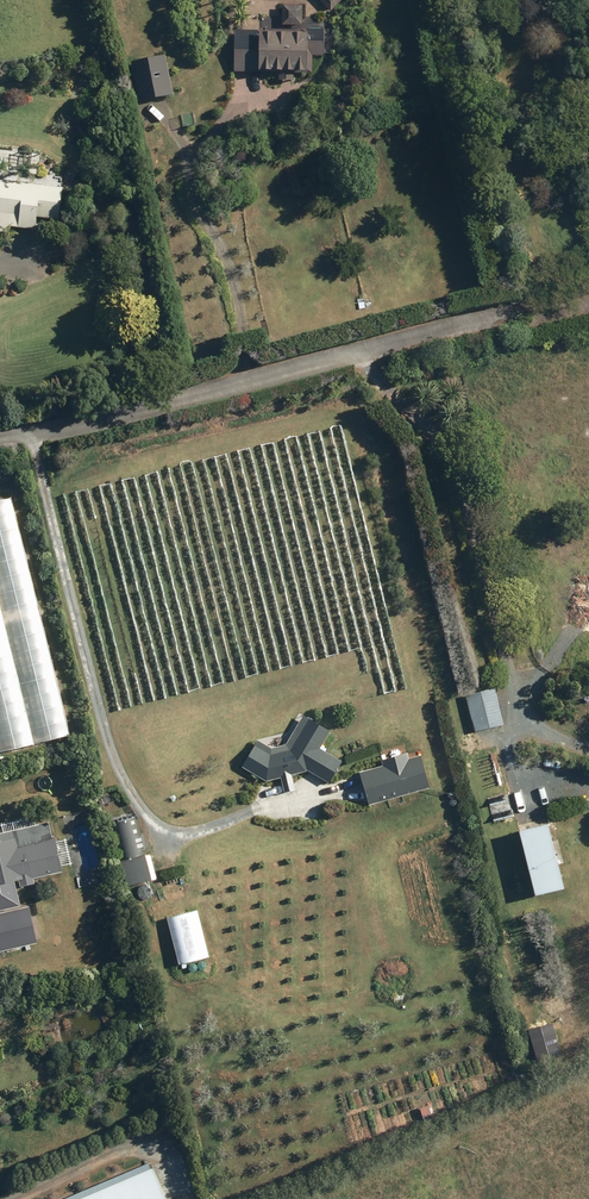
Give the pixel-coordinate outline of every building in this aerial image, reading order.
[(333,9),(342,0),(324,0),(333,9)] [(285,23),(305,23),(305,3),(285,3),(285,23)] [(281,71),(281,79),(295,79),(295,71),(313,71),(313,54),(333,54),(334,29),(309,28),(309,30),(237,28),(236,70),(281,71)] [(169,53),(136,58),(143,99),(175,93),(169,53)] [(0,177),(0,230),(10,231),(11,225),(38,228),(40,216),(61,219),(65,186),(0,178),(0,177)] [(497,687),(466,694),(475,732),(506,724),(497,687)] [(269,781),(282,778),(283,784),(293,782),(292,776),(294,775),(308,771),(309,770),(332,783),(344,761),(322,748),(323,747),(332,731),(305,716),(296,731),(288,744),(273,748),(260,740),(244,766),(269,781)] [(384,766),(362,773),(371,805),(427,789),(430,788),(421,757),(409,760),(407,755),(383,762),(384,766)] [(110,823),(120,860),(145,854),(144,849),(146,849),(142,834),(140,834),(136,817),(110,823)] [(555,823),(526,831),(542,895),(571,888),(555,823)] [(1,905),(0,906),(0,936),(16,932),(10,903),(22,901),(19,886),(32,883),(31,876),(43,874),(36,842),(33,843),(30,828),(0,835),(0,902),(1,902),(1,905)] [(140,878),(128,881),(130,890),(142,887),(140,878)] [(113,906),(118,924),(130,921),(125,903),(113,906)] [(170,918),(182,964),(211,956),(199,910),(170,918)] [(549,1052),(534,1055),(538,1072),(553,1068),(549,1052)] [(154,1167),(80,1198),(167,1198),(154,1167)]
